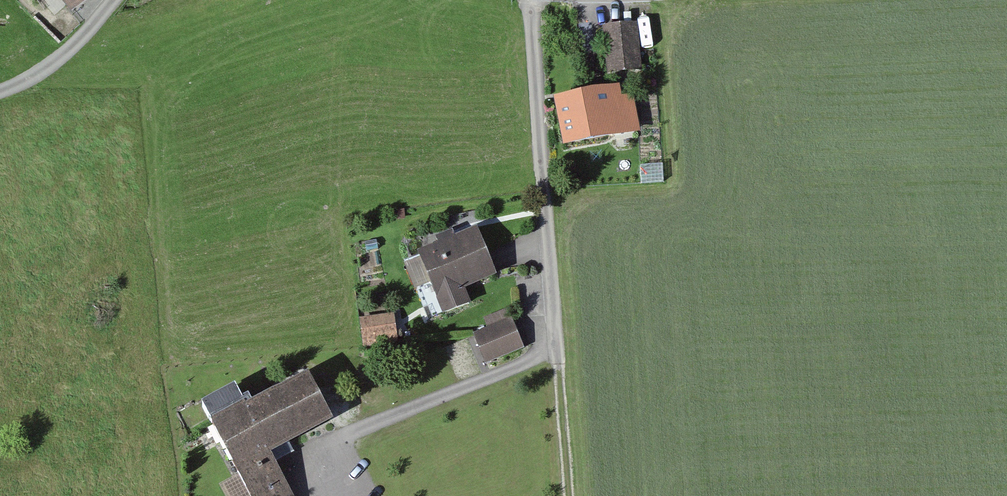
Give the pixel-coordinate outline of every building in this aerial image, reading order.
[(637,21),(602,24),(606,71),(641,68),(637,21)] [(554,95),(563,143),(640,129),(633,91),(622,93),(620,83),(554,95)] [(417,249),(443,311),(471,300),(465,286),(497,273),(477,224),(455,233),(452,228),(435,234),(438,240),(417,249)] [(393,312),(359,317),(363,346),(398,341),(393,312)] [(512,316),(473,332),(485,362),(524,346),(512,316)] [(210,422),(248,495),(292,495),(270,453),(331,422),(306,373),(210,422)]
